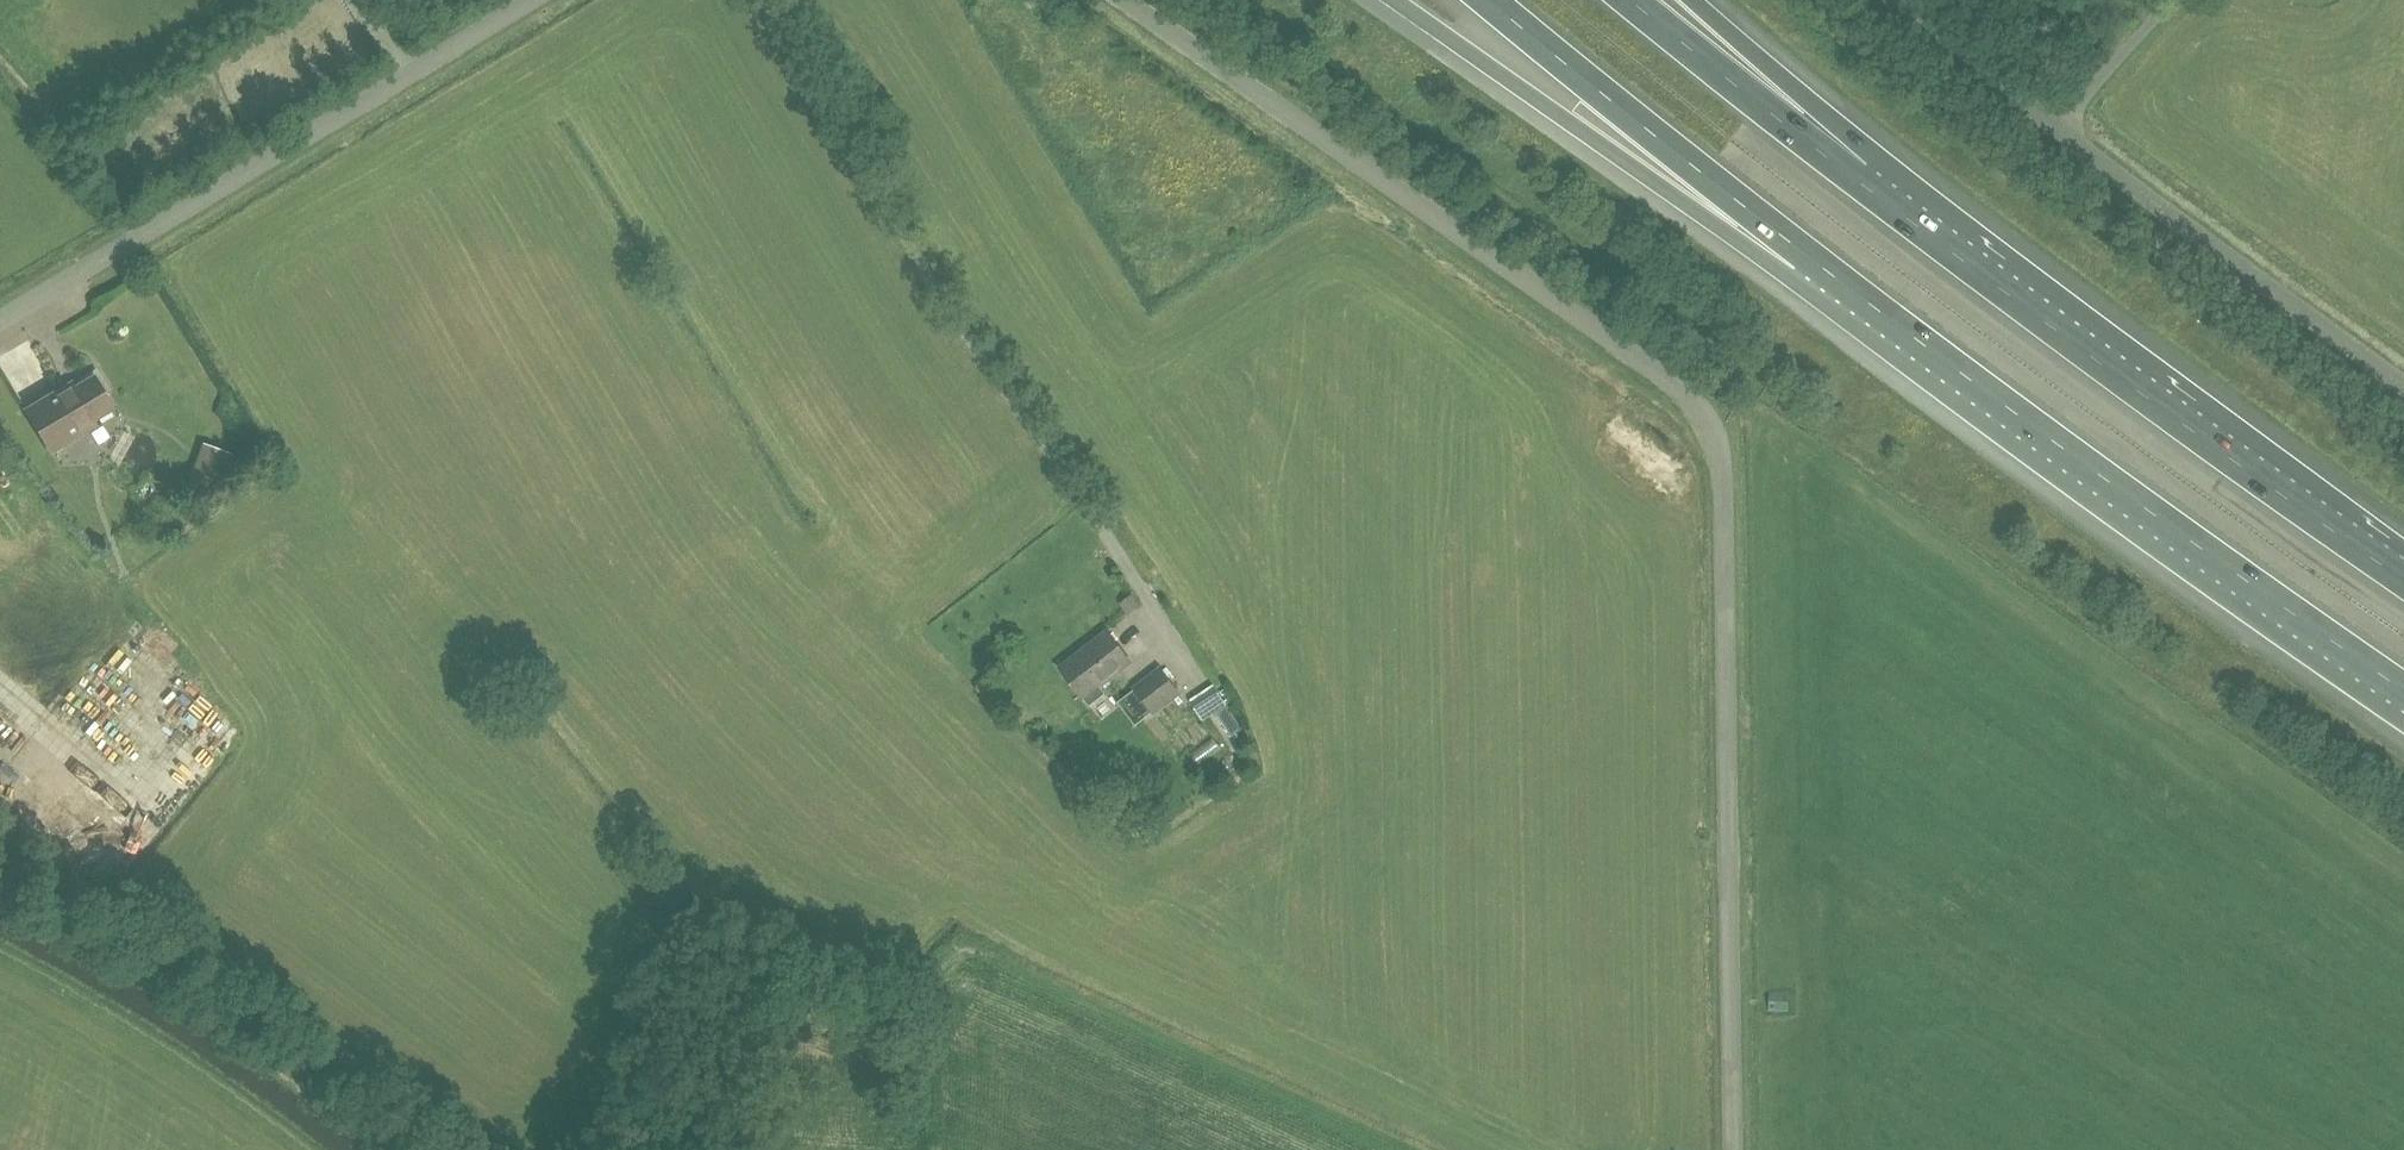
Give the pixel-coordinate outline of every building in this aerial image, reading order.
[(81,427),(113,408),(103,391),(108,388),(96,369),(77,380),(79,385),(62,395),(59,391),(27,410),(51,451),(84,432),(81,427)] [(232,454),(203,444),(193,474),(222,484),(232,454)] [(1084,697),(1131,662),(1107,631),(1061,667),(1084,697)] [(1154,712),(1179,692),(1161,668),(1135,688),(1137,691),(1154,712)] [(1135,726),(1154,712),(1137,691),(1119,705),(1135,726)] [(1231,734),(1241,728),(1227,705),(1217,712),(1231,734)] [(1769,991),(1769,1010),(1788,1011),(1789,991),(1769,991)]
